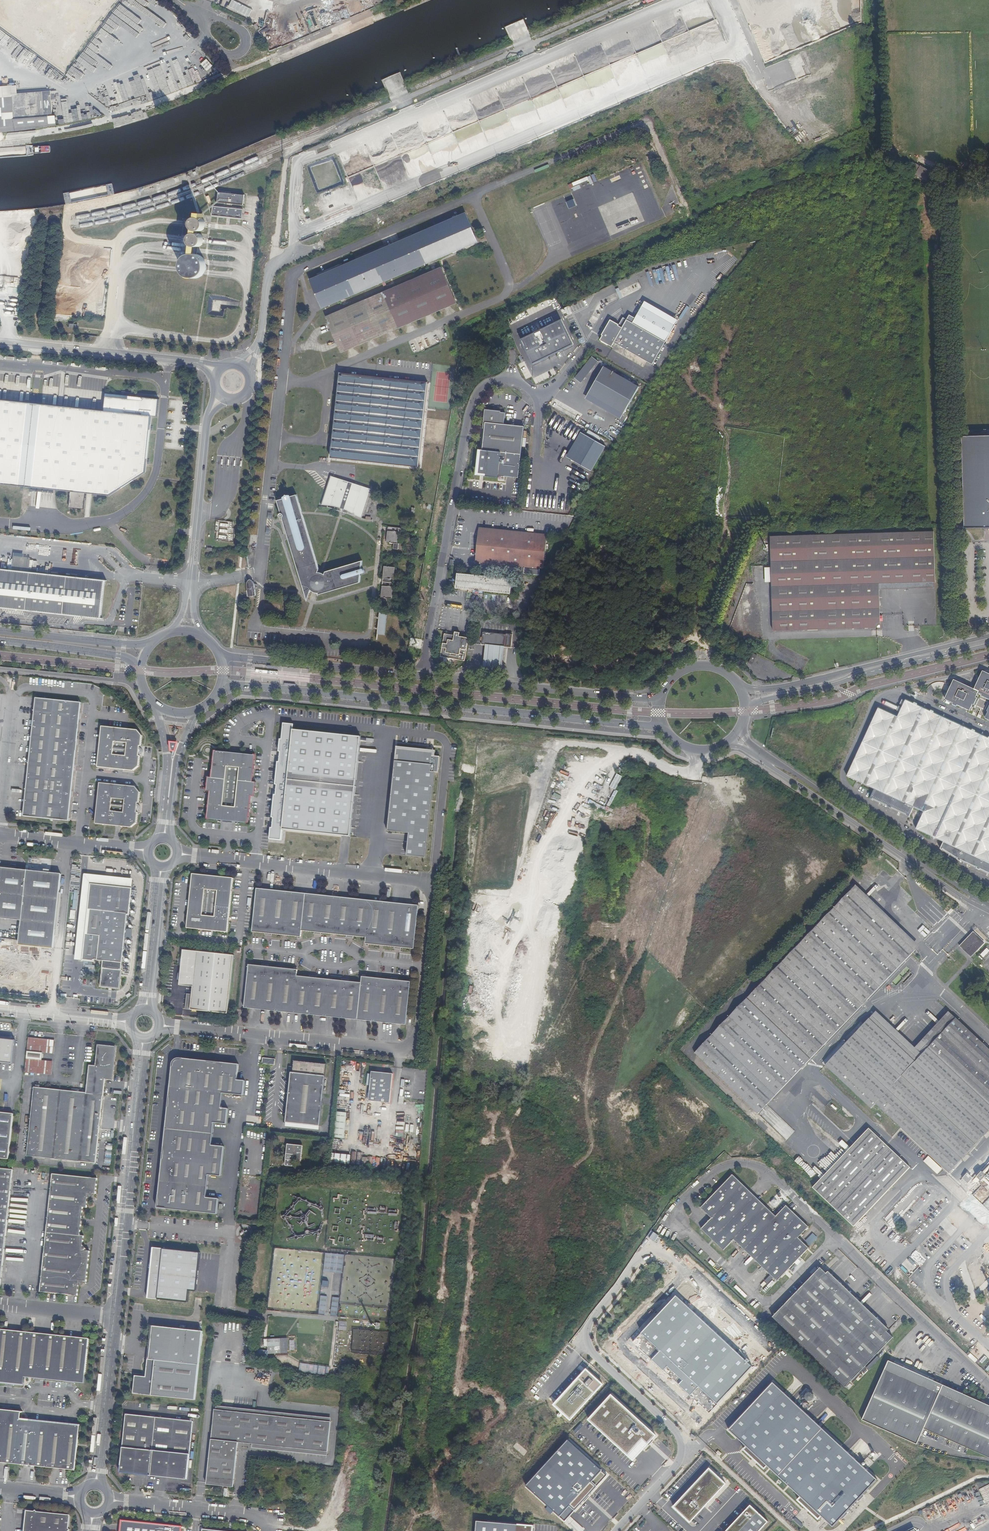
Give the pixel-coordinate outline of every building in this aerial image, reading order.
[(113,13),(172,14),(154,0),(126,0),(122,5),(119,5),(113,13)] [(250,16),(253,9),(232,1),(229,8),(250,16)] [(671,40),(688,29),(686,27),(689,25),(682,14),(662,28),(658,32),(664,40),(669,37),(671,40)] [(207,59),(201,64),(207,71),(213,66),(207,59)] [(23,131),(49,127),(48,117),(43,117),(41,92),(9,94),(10,97),(0,98),(0,133),(23,131)] [(908,168),(935,183),(939,175),(912,160),(908,168)] [(248,196),(220,193),(219,203),(246,206),(248,196)] [(577,205),(574,198),(566,202),(569,209),(577,205)] [(245,212),(215,208),(214,218),(244,221),(245,212)] [(465,213),(310,279),(322,308),(478,242),(465,213)] [(204,215),(198,214),(198,218),(196,219),(195,219),(194,220),(193,223),(192,225),(192,227),(193,229),(194,230),(196,231),(197,232),(200,232),(201,232),(203,231),(205,230),(206,228),(206,226),(206,223),(205,221),(204,220),(203,219),(204,215)] [(190,242),(191,243),(191,245),(193,246),(194,247),(196,248),(197,248),(199,248),(201,247),(202,246),(203,245),(204,244),(204,242),(204,240),(204,239),(203,237),(202,236),(201,235),(199,234),(198,234),(196,234),(194,235),(193,236),(192,237),(191,238),(190,240),(190,242)] [(203,258),(202,257),(200,256),(198,255),(196,255),(193,255),(191,255),(189,256),(187,257),(186,258),(184,260),(183,262),(183,264),(182,266),(182,268),(183,270),(184,272),(185,274),(187,276),(189,277),(191,278),(193,278),(195,278),(197,278),(199,277),(201,276),(203,274),(204,273),(205,271),(206,269),(206,267),(206,264),(205,262),(204,260),(203,258)] [(442,266),(326,316),(332,330),(336,339),(339,345),(342,353),(348,350),(353,348),(369,341),(373,339),(387,333),(392,331),(406,325),(411,323),(426,317),(431,315),(445,309),(450,306),(457,304),(458,303),(442,266)] [(569,306),(562,309),(565,317),(572,313),(569,306)] [(663,340),(666,335),(630,315),(627,320),(663,340)] [(603,335),(611,321),(623,328),(627,320),(624,318),(620,325),(611,320),(602,335),(603,335)] [(561,320),(521,339),(534,363),(573,344),(561,320)] [(615,342),(653,365),(666,342),(663,340),(627,320),(623,328),(611,321),(603,335),(601,340),(612,346),(615,342)] [(576,377),(582,382),(599,361),(593,356),(576,377)] [(597,398),(624,414),(640,386),(604,366),(596,380),(605,385),(597,398)] [(428,383),(340,373),(331,457),(419,467),(428,383)] [(588,393),(597,398),(605,385),(596,380),(588,393)] [(621,418),(624,414),(597,398),(588,393),(586,398),(621,418)] [(110,496),(146,472),(153,417),(157,417),(159,400),(143,398),(143,401),(106,397),(104,411),(0,400),(0,484),(70,492),(68,508),(83,509),(85,493),(110,496)] [(510,413),(503,412),(495,411),(495,409),(486,408),(484,422),(486,422),(485,428),(482,449),(521,454),(524,426),(508,425),(510,413)] [(965,435),(966,527),(988,527),(988,435),(965,435)] [(586,436),(571,460),(591,472),(606,447),(586,436)] [(371,489),(330,476),(321,505),(323,505),(333,506),(341,508),(345,510),(349,512),(354,515),(361,518),(371,489)] [(315,592),(319,593),(318,595),(360,583),(361,575),(361,574),(364,573),(364,572),(364,571),(363,568),(361,569),(362,566),(362,561),(326,572),(325,574),(323,573),(321,573),(320,573),(318,572),(319,570),(302,514),(301,511),(297,495),(289,497),(288,495),(285,496),(285,498),(277,500),(281,512),(281,513),(280,514),(280,515),(279,516),(279,517),(280,517),(281,518),(282,518),(299,572),(308,601),(311,590),(315,592)] [(235,522),(217,520),(216,541),(234,542),(235,522)] [(388,527),(386,543),(394,544),(393,549),(398,550),(399,544),(397,544),(399,531),(403,532),(403,528),(388,527)] [(479,527),(476,552),(483,553),(485,528),(479,527)] [(547,535),(485,528),(483,553),(476,552),(475,561),(543,569),(547,535)] [(772,628),(878,626),(878,615),(878,582),(933,580),(932,530),(770,534),(770,567),(772,628)] [(395,568),(384,567),(381,597),(392,599),(395,568)] [(0,569),(0,607),(101,618),(104,580),(0,569)] [(473,589),(483,590),(510,593),(512,578),(457,573),(455,587),(473,589)] [(253,582),(247,583),(247,585),(248,597),(256,596),(254,584),(254,583),(253,582)] [(379,612),(377,634),(384,635),(387,613),(379,612)] [(481,645),(485,646),(504,648),(511,648),(512,634),(482,632),(481,645)] [(453,638),(450,638),(441,636),(438,656),(458,660),(461,640),(453,638)] [(502,670),(504,648),(485,646),(483,669),(502,670)] [(981,670),(973,688),(953,679),(943,700),(968,711),(976,693),(988,699),(988,674),(981,670)] [(81,703),(37,699),(35,715),(30,763),(24,816),(67,821),(69,821),(76,757),(81,703)] [(912,808),(923,813),(915,830),(942,843),(939,850),(953,859),(988,877),(988,738),(913,704),(913,705),(905,702),(897,719),(878,710),(846,777),(873,790),(869,800),(908,818),(912,808)] [(282,830),(351,837),(361,737),(293,731),(293,725),(283,724),(282,739),(280,739),(279,753),(280,753),(279,762),(278,761),(275,785),(277,785),(276,795),(274,795),(272,817),(274,818),(273,828),(271,828),(270,840),(281,841),(282,830)] [(99,754),(98,767),(134,771),(140,766),(141,756),(140,756),(140,755),(142,754),(144,752),(140,748),(141,746),(142,746),(143,736),(138,730),(102,727),(99,754)] [(436,751),(397,747),(388,831),(410,833),(407,857),(427,858),(435,774),(439,774),(440,757),(435,757),(436,751)] [(255,756),(215,752),(214,758),(212,778),(209,778),(207,792),(210,792),(207,819),(248,823),(251,797),(255,797),(256,783),(253,782),(255,756)] [(617,774),(610,787),(616,790),(623,777),(617,774)] [(135,787),(100,783),(98,801),(95,824),(131,828),(137,823),(137,817),(138,813),(137,813),(137,811),(139,811),(140,810),(141,808),(140,807),(139,805),(137,805),(138,803),(139,803),(140,793),(135,787)] [(53,948),(61,874),(0,867),(0,917),(20,920),(18,945),(53,948)] [(233,878),(192,874),(191,886),(187,929),(228,933),(233,878)] [(80,961),(84,962),(86,943),(90,911),(92,890),(93,885),(132,889),(133,880),(89,876),(80,961)] [(854,884),(692,1053),(755,1113),(917,945),(854,884)] [(98,960),(98,962),(105,962),(104,970),(102,988),(120,990),(123,964),(123,963),(128,914),(129,914),(132,889),(93,885),(92,890),(90,911),(86,943),(84,962),(94,963),(94,960),(98,960)] [(303,937),(304,931),(307,931),(368,938),(367,944),(416,949),(420,907),(396,904),(342,898),(259,889),(254,932),(303,937)] [(924,925),(919,930),(926,938),(931,933),(924,925)] [(970,959),(975,954),(970,949),(972,946),(968,942),(972,938),(976,942),(978,940),(971,934),(958,948),(970,959)] [(984,945),(978,940),(976,942),(972,938),(968,942),(972,946),(970,949),(975,954),(984,945)] [(988,953),(988,950),(987,948),(980,956),(983,959),(988,953)] [(183,949),(179,984),(193,986),(190,1009),(227,1013),(233,955),(183,949)] [(105,962),(104,962),(101,989),(122,991),(124,972),(122,972),(120,990),(102,988),(104,970),(105,962)] [(299,970),(251,965),(251,968),(247,1008),(251,1009),(348,1019),(408,1026),(412,982),(364,977),(363,983),(299,976),(299,970)] [(874,1104),(946,1172),(988,1127),(988,1050),(947,1010),(913,1046),(874,1011),(823,1065),(870,1109),(874,1104)] [(0,1036),(0,1062),(12,1064),(15,1038),(0,1036)] [(43,1060),(44,1052),(46,1038),(30,1037),(27,1071),(42,1073),(43,1060)] [(56,1039),(46,1038),(44,1052),(55,1053),(56,1039)] [(99,1047),(97,1066),(89,1066),(86,1093),(35,1088),(28,1156),(46,1157),(97,1162),(103,1095),(105,1078),(112,1078),(115,1049),(99,1047)] [(174,1066),(172,1066),(169,1095),(170,1100),(169,1107),(168,1107),(164,1147),(164,1152),(164,1159),(163,1159),(159,1195),(159,1200),(166,1208),(166,1209),(217,1215),(219,1199),(206,1198),(209,1175),(221,1177),(225,1147),(212,1146),(214,1124),(227,1125),(229,1109),(221,1108),(223,1094),(244,1096),(245,1081),(238,1081),(239,1065),(221,1063),(216,1063),(209,1063),(209,1062),(182,1059),(182,1060),(179,1060),(178,1060),(177,1061),(176,1061),(176,1062),(175,1062),(174,1064),(174,1065),(174,1066)] [(54,1061),(43,1060),(42,1073),(53,1074),(54,1061)] [(292,1072),(291,1072),(288,1094),(285,1122),(319,1126),(320,1117),(326,1064),(294,1061),(292,1072)] [(369,1094),(368,1101),(389,1103),(392,1074),(371,1072),(369,1094)] [(10,1159),(14,1114),(0,1112),(0,1158),(10,1159)] [(334,1126),(333,1137),(344,1139),(346,1113),(336,1112),(334,1126)] [(869,1128),(819,1181),(812,1187),(852,1225),(858,1219),(908,1167),(869,1128)] [(284,1165),(285,1165),(289,1166),(291,1166),(292,1160),(300,1161),(301,1146),(286,1144),(284,1163),(284,1165)] [(350,1155),(331,1153),(330,1162),(340,1163),(349,1164),(350,1155)] [(87,1162),(40,1159),(40,1165),(86,1168),(87,1162)] [(0,1288),(1,1287),(1,1283),(13,1170),(13,1169),(0,1168),(0,1288)] [(977,1171),(972,1176),(977,1182),(982,1176),(977,1171)] [(87,1282),(89,1266),(90,1252),(88,1251),(87,1251),(88,1250),(85,1246),(83,1245),(84,1236),(80,1236),(82,1225),(83,1225),(84,1218),(82,1218),(84,1208),(87,1208),(88,1198),(90,1198),(94,1195),(94,1194),(96,1194),(98,1179),(53,1174),(53,1178),(45,1255),(41,1291),(78,1296),(79,1286),(80,1287),(84,1283),(84,1282),(87,1282)] [(964,1183),(969,1178),(964,1174),(959,1179),(964,1183)] [(809,1227),(786,1206),(776,1216),(733,1175),(702,1207),(712,1217),(702,1227),(724,1249),(735,1239),(777,1280),(809,1247),(799,1237),(809,1227)] [(159,1200),(159,1195),(157,1208),(166,1209),(166,1208),(159,1200)] [(806,1241),(811,1245),(818,1237),(813,1233),(806,1241)] [(200,1252),(153,1247),(151,1259),(148,1298),(187,1302),(189,1289),(196,1290),(200,1252)] [(343,1273),(344,1254),(325,1253),(324,1272),(343,1273)] [(847,1385),(893,1336),(888,1331),(827,1272),(821,1267),(774,1316),(845,1385),(847,1386),(848,1385),(847,1385)] [(829,1271),(827,1272),(888,1331),(890,1329),(829,1271)] [(771,1282),(775,1278),(771,1274),(761,1285),(764,1287),(767,1284),(770,1287),(773,1284),(771,1282)] [(321,1295),(319,1314),(325,1315),(328,1296),(321,1295)] [(751,1366),(676,1296),(641,1333),(660,1351),(651,1360),(663,1371),(667,1367),(682,1381),(678,1385),(689,1395),(698,1386),(716,1403),(751,1366)] [(153,1326),(150,1359),(200,1364),(203,1331),(153,1326)] [(24,1384),(25,1377),(85,1383),(89,1338),(0,1329),(0,1382),(24,1384)] [(268,1354),(280,1353),(279,1339),(268,1340),(268,1354)] [(975,1361),(977,1358),(983,1363),(988,1358),(976,1347),(969,1355),(975,1361)] [(200,1364),(150,1359),(148,1359),(146,1376),(135,1375),(133,1393),(195,1400),(196,1399),(200,1364)] [(890,1360),(864,1420),(917,1443),(923,1428),(988,1456),(988,1404),(890,1360)] [(570,1420),(603,1385),(585,1368),(552,1404),(570,1420)] [(776,1382),(731,1429),(835,1526),(879,1479),(776,1382)] [(613,1394),(590,1419),(635,1460),(658,1435),(613,1394)] [(217,1405),(217,1409),(331,1421),(332,1417),(217,1405)] [(75,1470),(80,1425),(58,1423),(21,1419),(22,1411),(0,1409),(0,1462),(75,1470)] [(215,1409),(208,1483),(235,1486),(238,1449),(236,1449),(237,1445),(239,1445),(239,1441),(253,1443),(329,1450),(331,1421),(217,1409),(215,1409)] [(128,1414),(121,1471),(186,1478),(192,1420),(128,1414)] [(570,1439),(528,1486),(566,1520),(608,1474),(570,1439)] [(329,1450),(253,1443),(253,1447),(328,1454),(329,1450)] [(671,1508),(688,1524),(725,1484),(708,1468),(671,1508)] [(987,1482),(974,1482),(986,1504),(988,1503),(988,1486),(987,1482)] [(766,1522),(749,1505),(725,1530),(757,1530),(766,1522)] [(26,1510),(24,1530),(67,1530),(69,1514),(26,1510)] [(181,1527),(122,1522),(121,1530),(180,1530),(181,1527)] [(474,1530),(531,1530),(532,1527),(475,1522),(474,1530)]
